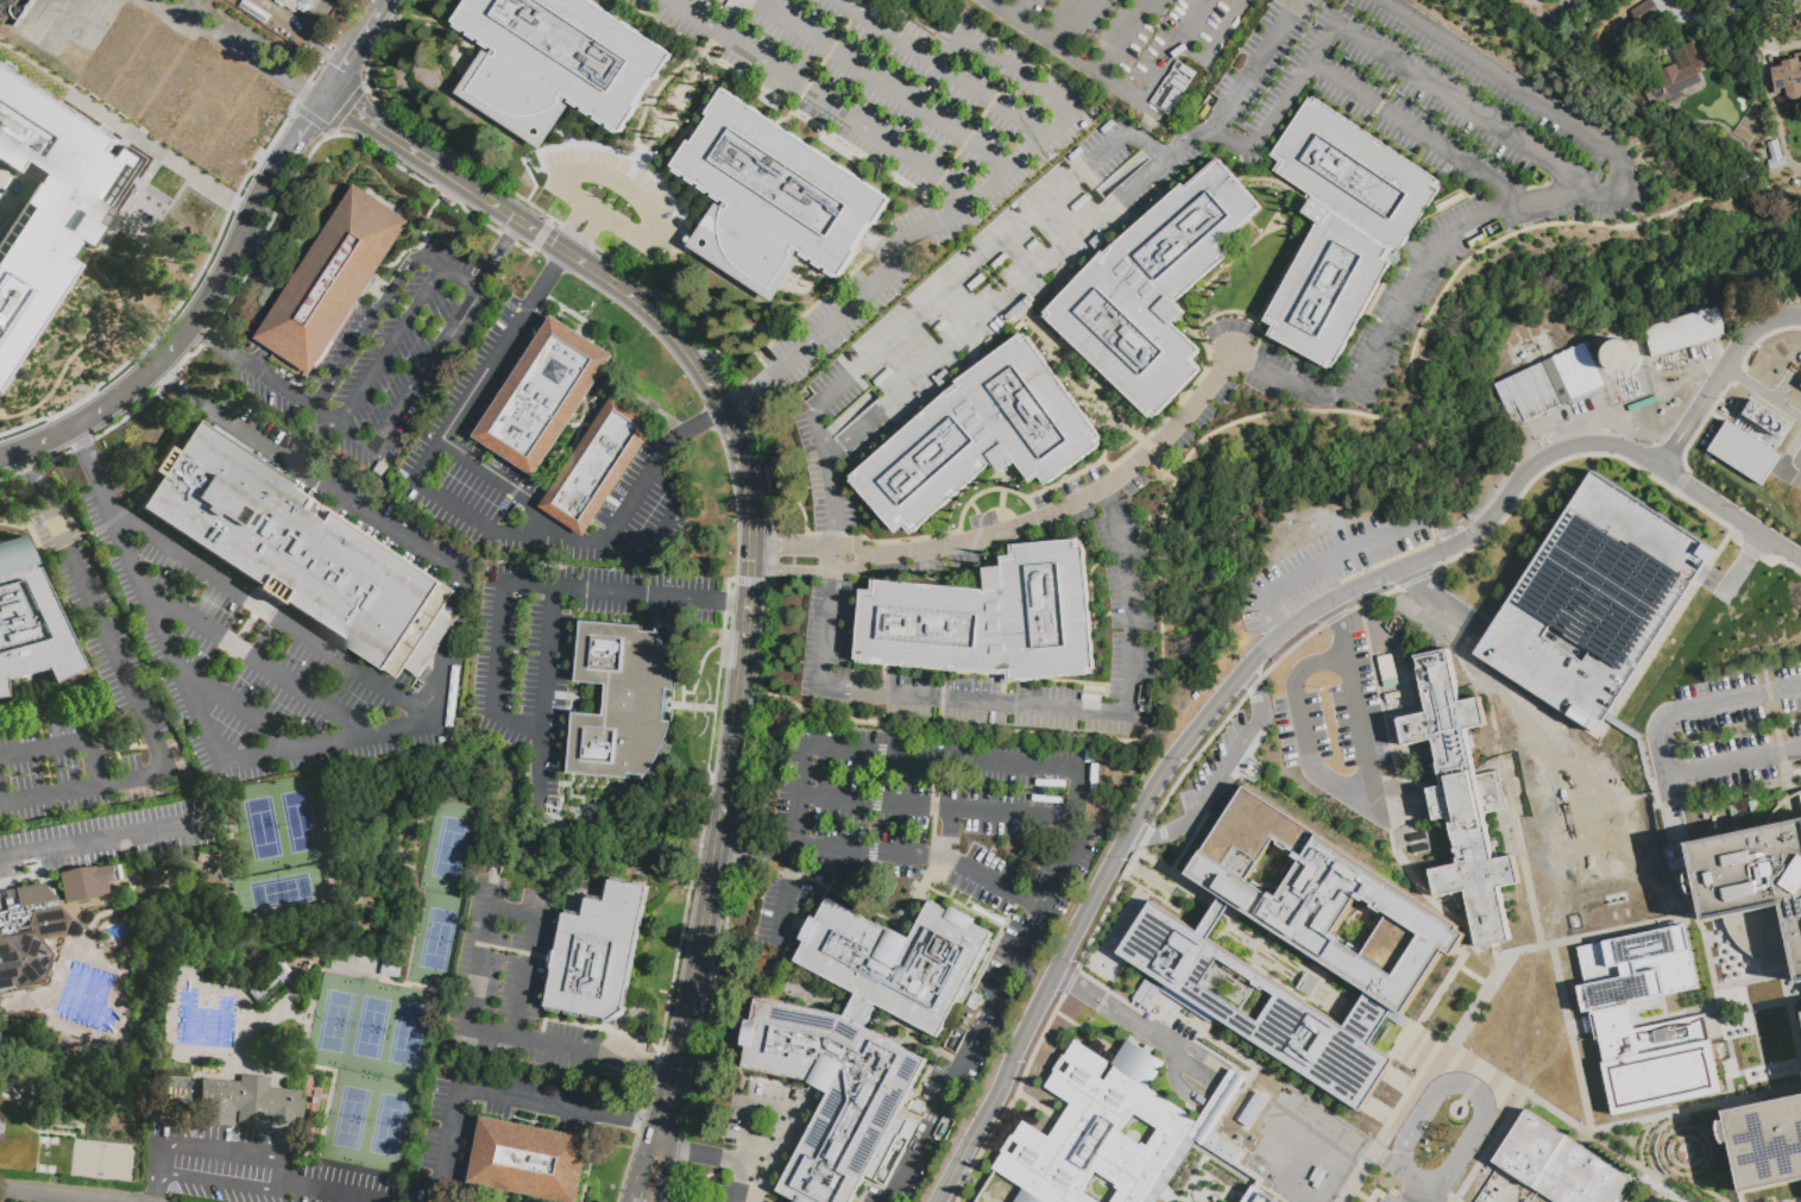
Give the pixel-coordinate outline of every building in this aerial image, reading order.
[(239,7),(243,0),(246,0),(271,15),(266,24),(239,7)] [(276,1),(274,0),(294,0),(300,4),(294,13),(284,6),(282,8),(275,4),(276,1)] [(452,20),(464,0),(588,0),(672,55),(655,80),(654,81),(653,80),(651,80),(651,77),(634,105),(637,107),(622,132),(618,130),(616,133),(605,127),(607,124),(605,121),(603,125),(593,119),(596,115),(592,113),(590,117),(580,111),(583,107),(579,106),(578,108),(567,102),(569,99),(566,97),(562,102),(568,106),(555,127),(541,149),(455,94),(484,50),(490,54),(493,46),(490,45),(487,49),(477,42),(479,38),(477,37),(474,40),(465,34),(467,30),(465,29),(462,32),(452,26),(454,21),(452,20)] [(1643,32),(1631,14),(1651,1),(1663,19),(1643,32)] [(1702,39),(1712,63),(1699,68),(1704,81),(1658,101),(1652,87),(1663,82),(1660,71),(1677,64),(1680,70),(1693,65),(1684,46),(1702,39)] [(1800,63),(1800,97),(1797,99),(1794,99),(1790,97),(1788,96),(1786,94),(1775,95),(1770,69),(1783,67),(1783,62),(1800,59),(1800,63)] [(146,161),(0,383),(0,231),(39,171),(23,161),(15,172),(0,162),(0,65),(146,161)] [(717,203),(723,207),(728,201),(724,199),(722,202),(712,196),(714,193),(711,190),(709,194),(699,188),(701,184),(698,182),(697,185),(687,180),(688,176),(686,174),(684,177),(674,171),(676,168),(672,165),(688,139),(693,141),(710,115),(706,113),(723,87),(893,199),(876,225),(873,222),(857,246),(861,247),(842,276),(838,275),(836,278),(827,272),(830,269),(826,266),(824,270),(814,263),(817,260),(813,258),(811,262),(801,256),(804,252),(801,250),(796,256),(802,259),(774,301),(689,246),(704,225),(717,203)] [(1310,96),(1312,99),(1315,96),(1443,182),(1441,183),(1443,185),(1398,253),(1403,257),(1398,264),(1393,260),(1335,367),(1333,365),(1331,367),(1329,369),(1322,365),(1321,364),(1321,363),(1322,361),(1315,357),(1314,360),(1267,334),(1271,326),(1265,322),(1320,222),(1305,212),(1316,195),(1274,170),(1280,161),(1272,155),(1310,96)] [(1194,189),(1226,162),(1271,208),(1226,246),(1234,257),(1184,303),(1197,317),(1185,329),(1208,351),(1199,359),(1209,370),(1167,414),(1161,409),(1157,415),(1056,319),(1062,313),(1057,309),(1110,251),(1114,256),(1122,247),(1121,245),(1169,203),(1190,185),(1194,189)] [(1708,181),(1717,169),(1730,177),(1721,189),(1708,181)] [(313,378),(276,354),(257,341),(276,313),(358,188),(413,225),(378,278),(382,281),(361,311),(358,309),(313,378)] [(453,202),(451,206),(441,199),(442,196),(453,202)] [(1487,240),(1482,231),(1499,222),(1504,232),(1487,240)] [(1471,250),(1467,243),(1484,234),(1487,241),(1471,250)] [(1655,361),(1645,331),(1719,309),(1728,340),(1655,361)] [(616,359),(581,411),(537,479),(477,440),(495,413),(555,320),(616,359)] [(1026,335),(1103,442),(1101,443),(1102,446),(1046,486),(1040,479),(1031,485),(1016,465),(1002,474),(994,464),(912,536),(905,529),(896,535),(851,483),(854,480),(851,479),(946,394),(957,386),(956,384),(1022,334),(1024,336),(1026,335)] [(1633,370),(1634,342),(1605,341),(1604,369),(1633,370)] [(1493,384),(1545,360),(1566,404),(1513,428),(1493,384)] [(296,388),(292,385),(297,378),(301,380),(296,388)] [(1738,413),(1777,443),(1789,427),(1751,397),(1738,413)] [(542,510),(607,410),(615,399),(631,410),(659,428),(586,540),(542,510)] [(189,432),(196,421),(278,474),(315,499),(309,509),(329,522),(335,512),(456,591),(447,605),(453,610),(448,617),(454,622),(417,679),(404,671),(399,678),(139,508),(146,496),(139,491),(181,427),(189,432)] [(1780,455),(1725,421),(1707,451),(1761,485),(1780,455)] [(1594,470),(1713,549),(1699,571),(1597,731),(1475,655),(1490,633),(1594,470)] [(359,480),(355,486),(345,479),(348,473),(359,480)] [(524,512),(515,527),(509,522),(518,508),(524,512)] [(5,696),(0,696),(0,541),(23,535),(36,564),(32,565),(32,567),(36,566),(84,668),(53,684),(44,666),(42,667),(43,669),(7,680),(6,678),(2,679),(5,696)] [(874,580),(988,591),(985,569),(1003,568),(1002,558),(1013,556),(1012,546),(1084,540),(1096,674),(1090,674),(1090,675),(1013,682),(1013,685),(1002,685),(1002,676),(857,665),(857,661),(855,661),(855,656),(858,656),(862,591),(873,592),(874,580)] [(568,775),(574,715),(604,717),(606,684),(577,682),(581,623),(642,627),(641,631),(656,633),(657,629),(665,644),(670,660),(674,676),(674,691),(667,691),(665,722),(672,722),(669,735),(665,748),(657,761),(648,776),(644,780),(644,775),(629,774),(629,779),(568,775)] [(1417,660),(1450,653),(1461,705),(1481,700),(1487,728),(1467,732),(1476,780),(1500,775),(1503,786),(1506,786),(1510,799),(1505,800),(1507,812),(1485,817),(1494,863),(1515,860),(1520,886),(1500,891),(1512,944),(1479,950),(1467,894),(1437,900),(1432,874),(1462,868),(1456,843),(1455,843),(1450,820),(1437,824),(1436,823),(1429,824),(1423,793),(1429,792),(1430,793),(1444,789),(1440,767),(1441,767),(1435,742),(1405,749),(1400,723),(1429,716),(1417,660)] [(1141,687),(1152,688),(1150,707),(1139,706),(1141,687)] [(1459,927),(1457,930),(1466,936),(1453,956),(1444,950),(1403,1013),(1393,1007),(1369,1043),(1393,1058),(1360,1109),(1167,984),(1120,955),(1153,904),(1199,933),(1223,896),(1189,875),(1243,787),(1459,927)] [(1687,843),(1800,819),(1800,982),(1797,983),(1793,963),(1780,965),(1765,963),(1749,956),(1737,945),(1728,933),(1724,923),(1723,918),(1702,921),(1698,895),(1692,895),(1687,888),(1686,882),(1686,876),(1686,871),(1693,870),(1687,843)] [(1432,851),(1415,856),(1411,837),(1429,833),(1432,851)] [(76,868),(94,867),(94,868),(108,866),(111,881),(106,882),(107,893),(99,894),(100,898),(62,902),(57,873),(76,868)] [(616,1021),(548,1007),(567,913),(585,918),(588,898),(607,902),(613,880),(650,887),(625,1014),(616,1021)] [(38,983),(0,990),(0,911),(6,910),(5,906),(2,906),(1,900),(6,899),(4,889),(40,882),(52,896),(55,896),(57,907),(67,918),(62,936),(40,940),(50,954),(40,981),(38,983)] [(865,1177),(853,1201),(795,1201),(777,1192),(830,1094),(811,1083),(744,1070),(748,1047),(743,1046),(747,1021),(752,1022),(756,1000),(842,1017),(845,1018),(854,1000),(854,998),(854,996),(854,994),(795,962),(806,943),(801,940),(814,917),(818,919),(829,900),(889,932),(892,929),(911,939),(930,902),(950,912),(952,908),(976,920),(974,925),(993,934),(938,1039),(877,1007),(865,1028),(926,1061),(898,1115),(918,1126),(886,1188),(865,1177)] [(1720,1093),(1611,1115),(1600,1063),(1604,1062),(1592,1009),(1581,1012),(1576,987),(1587,984),(1579,948),(1686,925),(1699,988),(1629,1002),(1633,1028),(1696,1015),(1702,1041),(1708,1040),(1720,1093)] [(395,963),(392,978),(385,977),(388,962),(395,963)] [(288,988),(285,990),(281,984),(258,1005),(248,994),(258,987),(256,984),(278,965),(281,968),(283,965),(286,969),(291,974),(288,977),(294,983),(288,988)] [(88,1059),(56,1049),(61,1037),(93,1049),(88,1059)] [(1254,1187),(1278,1201),(1243,1201),(1245,1200),(1243,1197),(1243,1192),(1246,1188),(1248,1187),(1252,1185),(1191,1147),(1155,1201),(1112,1201),(1120,1189),(1091,1171),(1081,1194),(1094,1201),(1015,1201),(1024,1188),(1021,1187),(1020,1189),(1008,1182),(1009,1179),(1007,1177),(1006,1179),(995,1172),(996,1170),(993,1169),(1005,1150),(1013,1156),(1019,1146),(1010,1141),(1024,1121),(1050,1138),(1071,1105),(1070,1103),(1068,1105),(1044,1089),(1057,1069),(1066,1074),(1071,1066),(1062,1061),(1075,1039),(1110,1062),(1100,1077),(1106,1082),(1114,1068),(1112,1066),(1128,1040),(1144,1050),(1147,1045),(1153,1049),(1150,1053),(1165,1064),(1150,1089),(1190,1115),(1188,1118),(1196,1122),(1230,1069),(1245,1078),(1210,1133),(1242,1153),(1234,1165),(1258,1181),(1254,1187)] [(294,1122),(289,1122),(285,1122),(285,1125),(282,1125),(281,1132),(273,1131),(273,1124),(270,1124),(271,1114),(266,1114),(265,1124),(262,1124),(260,1126),(241,1126),(241,1122),(237,1122),(238,1110),(200,1108),(201,1078),(240,1081),(240,1075),(269,1076),(269,1088),(288,1089),(298,1089),(298,1099),(303,1099),(302,1116),(294,1116),(294,1122)] [(1725,1110),(1800,1095),(1800,1179),(1742,1191),(1731,1143),(1725,1144),(1723,1139),(1720,1133),(1720,1126),(1720,1121),(1726,1121),(1725,1110)] [(1630,1177),(1615,1201),(1554,1201),(1493,1162),(1526,1110),(1630,1177)] [(591,1139),(578,1201),(566,1201),(470,1183),(483,1116),(591,1139)]
